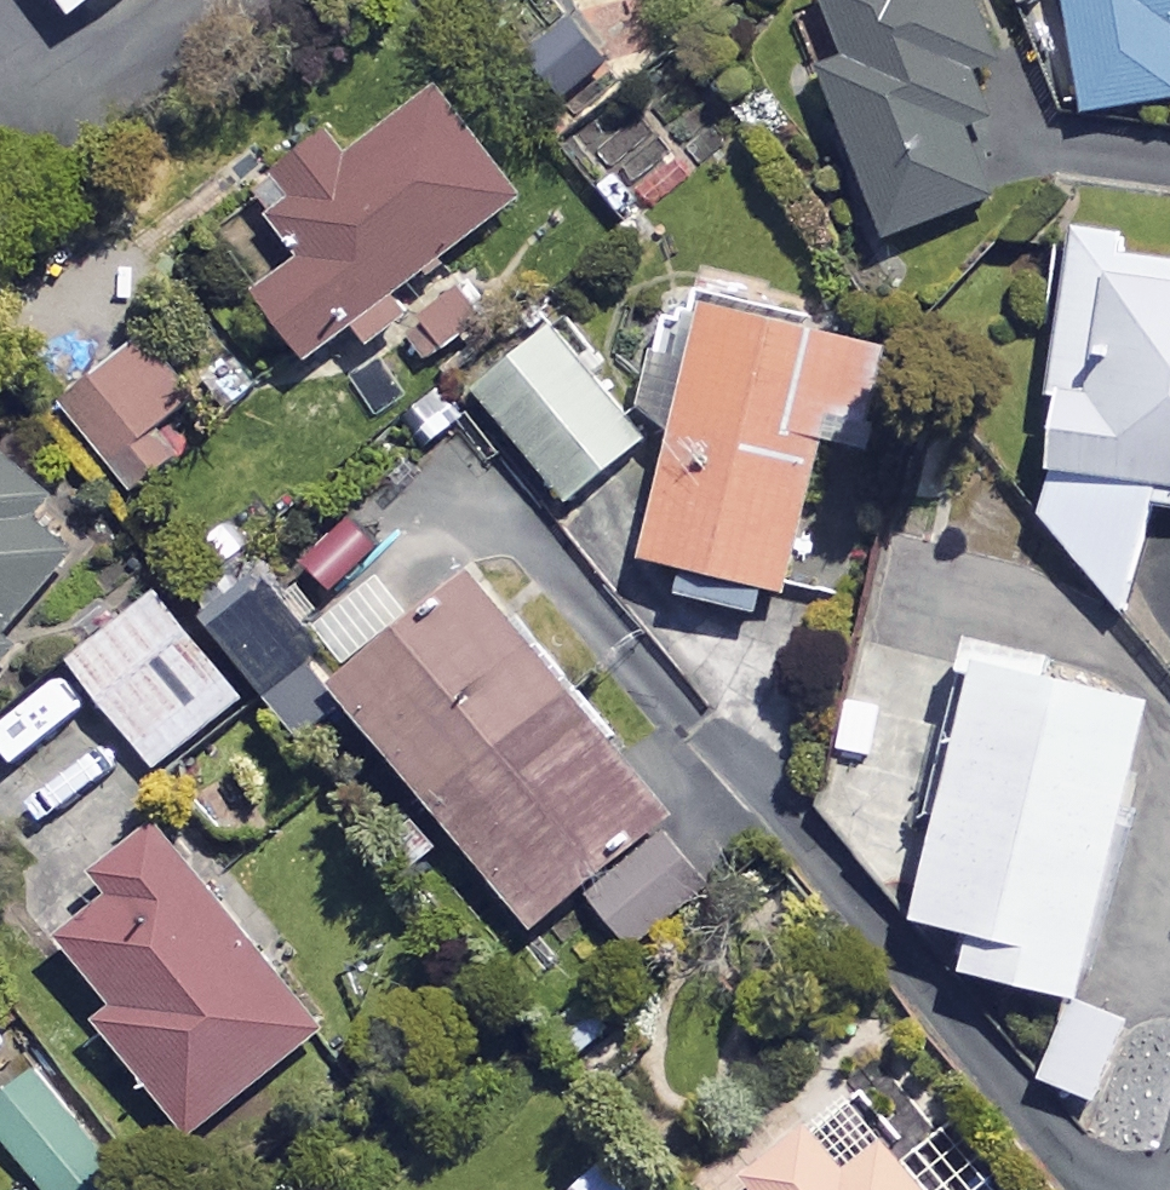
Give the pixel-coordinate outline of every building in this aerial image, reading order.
[(979,0),(837,0),(860,63),(835,72),(897,242),(1014,199),(969,75),(1002,63),(979,0)] [(1096,115),(1169,103),(1169,0),(1077,0),(1096,115)] [(576,24),(533,63),(575,109),(618,70),(576,24)] [(531,206),(454,100),(361,167),(347,146),(271,201),(317,266),(273,297),(323,366),(371,331),(388,356),(423,331),(401,300),(531,206)] [(696,179),(665,138),(621,173),(652,213),(696,179)] [(1059,231),(1042,400),(1069,403),(1057,524),(1129,617),(1169,518),(1169,242),(1059,231)] [(713,301),(675,321),(650,416),(686,447),(655,561),(691,571),(683,601),(766,623),(774,593),(800,600),(839,452),(880,463),(909,353),(713,301)] [(650,445),(558,330),(485,388),(577,503),(650,445)] [(203,407),(156,347),(75,411),(140,495),(186,459),(167,435),(203,407)] [(0,447),(0,692),(121,548),(0,447)] [(252,700),(163,589),(74,660),(163,771),(252,700)] [(725,880),(498,590),(359,699),(543,935),(594,895),(637,949),(725,880)] [(280,598),(238,631),(311,722),(352,689),(280,598)] [(1007,661),(934,926),(990,941),(980,976),(1087,1006),(1169,707),(1169,706),(1007,661)] [(328,1036),(173,839),(116,884),(130,902),(76,945),(129,1012),(111,1026),(199,1138),(328,1036)] [(1134,1025),(1069,1001),(1040,1080),(1104,1104),(1134,1025)] [(50,1075),(0,1115),(0,1134),(44,1189),(125,1189),(135,1182),(50,1075)] [(831,1136),(766,1185),(770,1189),(872,1189),(831,1136)] [(601,1158),(572,1189),(636,1189),(601,1158)] [(912,1162),(876,1189),(933,1189),(912,1162)]
